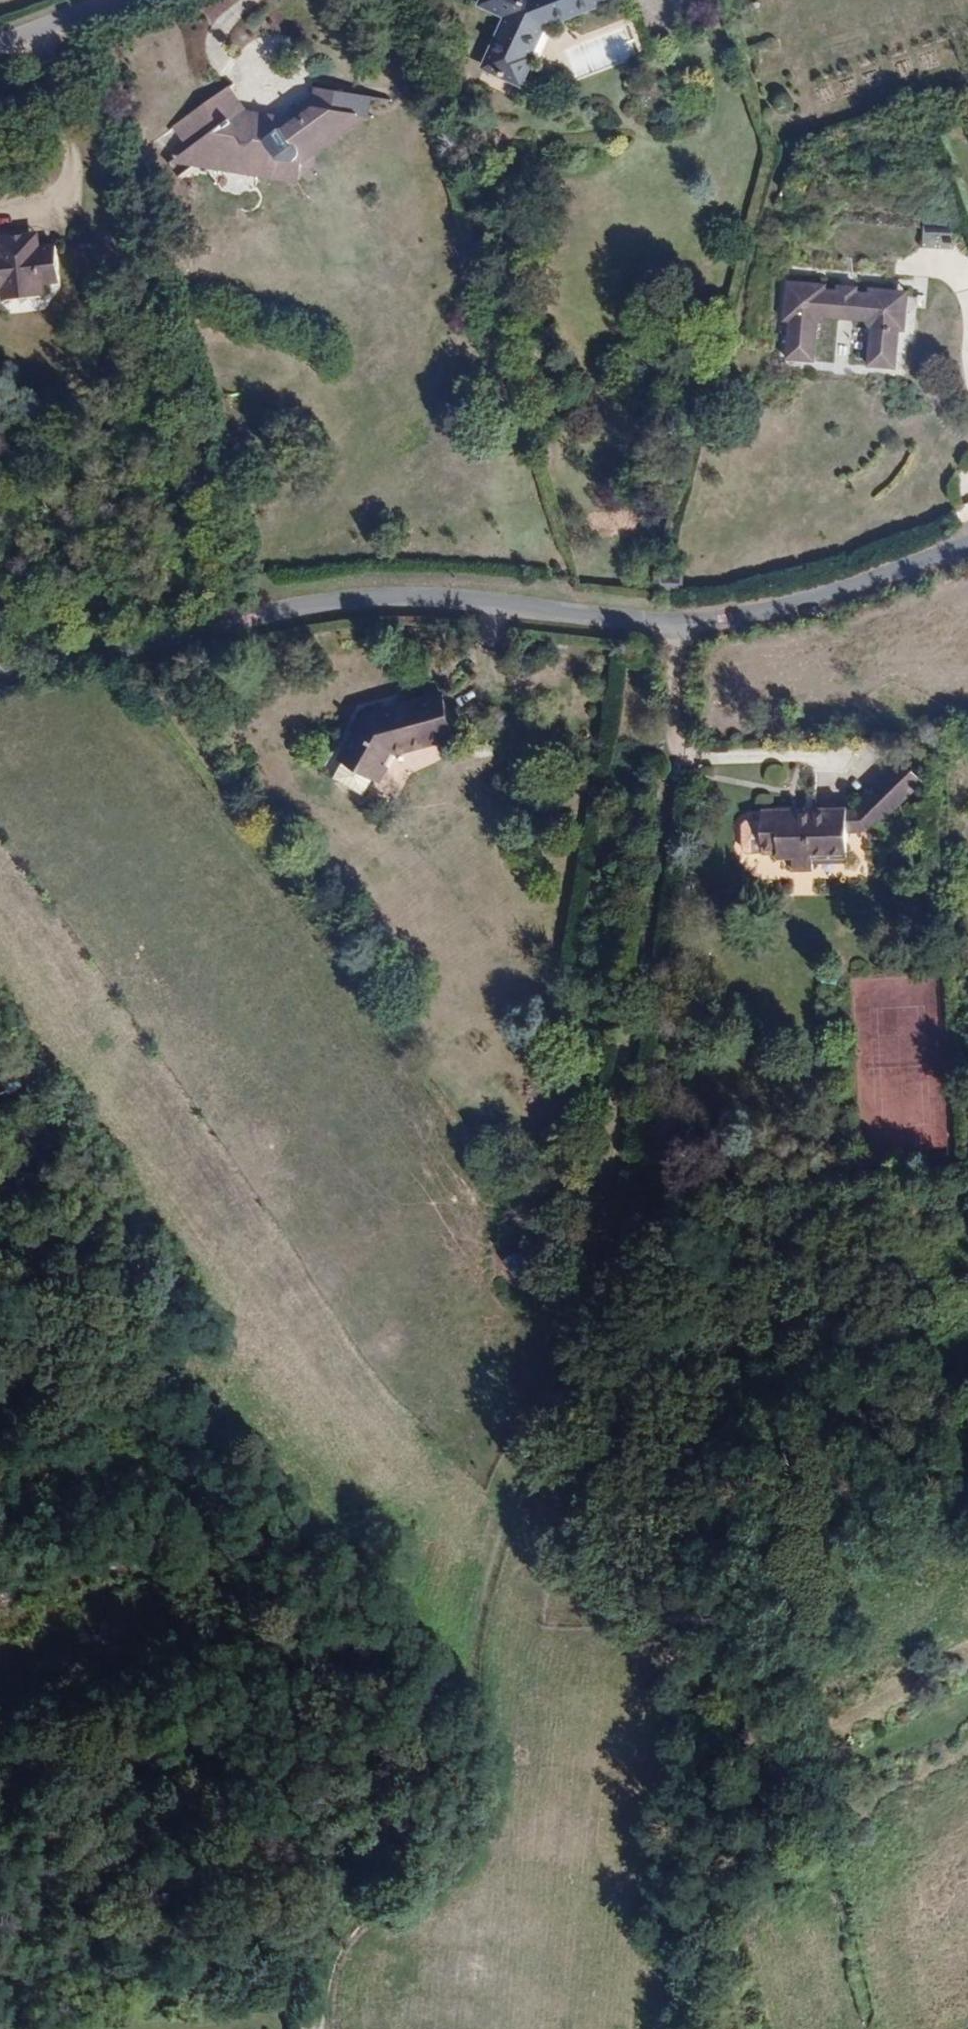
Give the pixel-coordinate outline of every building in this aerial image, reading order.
[(475,7),(501,18),(479,70),(521,90),(546,25),(624,0),(479,0),(475,7)] [(181,147),(314,164),(318,135),(393,66),(395,53),(334,45),(333,57),(281,104),(236,97),(206,64),(171,97),(200,130),(181,147)] [(15,254),(34,253),(33,240),(72,236),(68,200),(29,203),(28,191),(9,193),(10,204),(0,205),(0,243),(14,241),(15,254)] [(913,225),(898,227),(900,242),(914,240),(913,225)] [(953,250),(954,227),(923,225),(922,248),(953,250)] [(830,236),(792,241),(797,280),(803,279),(808,316),(836,313),(830,275),(835,268),(846,266),(866,264),(878,262),(884,269),(889,306),(917,303),(912,265),(918,264),(914,240),(900,242),(898,227),(874,230),(875,235),(863,237),(862,232),(843,234),(843,239),(831,241),(830,236)] [(461,671),(387,691),(363,733),(398,755),(416,726),(471,710),(470,706),(462,677),(461,671)] [(824,833),(861,833),(861,790),(772,790),(772,831),(787,830),(787,839),(805,838),(805,850),(824,850),(824,841),(824,833)] [(861,842),(861,833),(824,833),(824,841),(861,842)]
